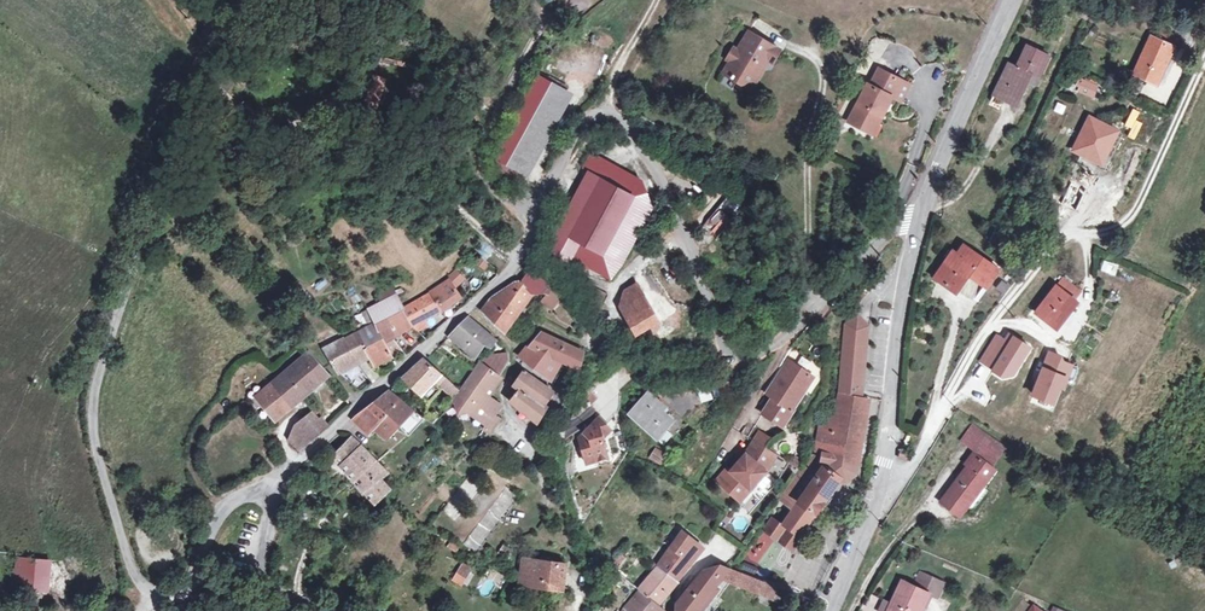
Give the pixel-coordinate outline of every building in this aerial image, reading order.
[(733,61),(727,71),(735,76),(734,79),(751,89),(769,60),(774,63),(781,51),(751,33),(739,52),(735,49),(729,59),(733,61)] [(1169,35),(1166,43),(1176,47),(1179,48),(1182,40),(1169,35)] [(1176,47),(1166,43),(1152,37),(1134,74),(1149,81),(1149,79),(1160,84),(1176,47)] [(1017,68),(1009,64),(998,90),(1017,98),(1024,83),(1028,84),(1033,75),(1041,79),(1052,57),(1028,46),(1017,68)] [(1089,51),(1083,48),(1078,57),(1085,60),(1089,51)] [(903,101),(911,84),(881,70),(873,86),(870,85),(852,122),(867,129),(881,124),(894,97),(903,101)] [(383,103),(388,76),(371,73),(366,100),(383,103)] [(539,75),(517,116),(546,132),(569,91),(539,75)] [(1140,93),(1144,83),(1133,78),(1128,88),(1140,93)] [(1082,87),(1086,89),(1084,93),(1095,98),(1100,86),(1084,79),(1082,87)] [(569,91),(546,132),(553,136),(576,94),(569,91)] [(546,132),(517,116),(495,157),(506,164),(505,180),(517,186),(524,173),(546,132)] [(1119,132),(1091,118),(1076,151),(1104,164),(1119,132)] [(553,136),(546,132),(524,173),(531,176),(553,136)] [(570,264),(575,254),(566,250),(572,238),(581,243),(591,249),(605,255),(636,196),(589,173),(548,253),(570,264)] [(702,227),(714,237),(738,208),(726,198),(702,227)] [(575,254),(581,243),(572,238),(566,250),(575,254)] [(950,261),(949,261),(938,277),(957,291),(970,274),(989,287),(1002,270),(967,246),(960,254),(957,251),(950,261)] [(605,255),(591,249),(587,256),(601,263),(605,255)] [(1100,273),(1116,276),(1118,265),(1102,261),(1100,273)] [(450,281),(455,288),(465,280),(457,270),(449,279),(450,281)] [(550,295),(553,293),(551,291),(552,288),(545,285),(545,282),(529,275),(525,281),(518,282),(496,296),(491,302),(484,311),(505,331),(530,297),(533,294),(535,293),(537,292),(540,292),(550,295)] [(1083,292),(1064,278),(1037,312),(1057,328),(1078,302),(1076,300),(1083,292)] [(404,309),(413,327),(418,331),(429,325),(426,318),(450,306),(461,296),(455,288),(450,281),(432,294),(404,309)] [(1000,281),(995,290),(1004,295),(1009,286),(1000,281)] [(634,301),(644,295),(638,284),(628,290),(634,301)] [(378,295),(382,303),(397,295),(393,288),(378,295)] [(622,308),(631,322),(653,309),(644,295),(634,301),(628,290),(622,308)] [(857,291),(849,300),(855,305),(863,296),(857,291)] [(561,300),(553,293),(550,295),(548,299),(556,305),(561,300)] [(351,298),(356,305),(363,301),(359,294),(351,298)] [(394,338),(413,327),(404,309),(397,295),(382,303),(370,309),(378,324),(387,342),(394,338)] [(370,328),(378,324),(370,309),(363,312),(370,328)] [(653,309),(631,322),(638,335),(660,322),(653,309)] [(864,324),(857,316),(849,324),(849,330),(847,330),(840,394),(863,398),(865,376),(861,376),(864,332),(863,331),(864,324)] [(462,325),(453,334),(468,345),(466,349),(476,357),(485,345),(492,347),(498,340),(470,318),(462,325)] [(403,351),(394,338),(387,342),(378,324),(370,328),(360,333),(369,350),(367,351),(369,356),(375,366),(403,351)] [(869,332),(864,332),(861,376),(865,376),(869,332)] [(358,362),(369,356),(367,351),(369,350),(360,333),(346,340),(345,338),(325,349),(339,371),(350,381),(363,390),(372,381),(358,362)] [(531,345),(538,348),(545,335),(541,333),(531,345)] [(468,345),(453,334),(450,337),(466,349),(468,345)] [(538,348),(564,361),(581,370),(584,356),(584,352),(545,335),(538,348)] [(997,338),(981,363),(989,368),(992,364),(996,367),(993,372),(1003,378),(1012,376),(1029,348),(1009,336),(1005,343),(997,338)] [(564,361),(538,348),(531,345),(522,356),(547,373),(545,375),(554,381),(564,361)] [(488,427),(497,415),(504,406),(487,395),(509,362),(510,360),(511,358),(509,356),(508,355),(506,354),(492,356),(487,358),(485,359),(483,362),(467,385),(456,402),(478,419),(488,427)] [(1059,358),(1049,354),(1033,396),(1052,404),(1059,386),(1063,387),(1071,366),(1057,362),(1059,358)] [(302,360),(257,398),(277,420),(330,376),(311,355),(302,360)] [(436,380),(442,373),(426,359),(405,378),(413,386),(415,383),(425,392),(436,380)] [(810,374),(789,360),(767,394),(773,397),(763,414),(783,427),(793,410),(791,409),(802,392),(800,391),(810,374)] [(515,386),(522,391),(513,402),(538,423),(548,408),(545,406),(550,397),(552,391),(525,372),(515,386)] [(459,388),(442,373),(436,380),(453,395),(459,388)] [(812,376),(810,374),(800,391),(802,392),(812,376)] [(729,382),(721,383),(723,394),(731,391),(729,382)] [(714,399),(710,386),(699,390),(702,402),(714,399)] [(401,426),(415,411),(390,392),(371,407),(370,405),(359,415),(357,417),(356,419),(356,421),(357,423),(370,434),(375,428),(389,439),(401,426)] [(665,407),(649,393),(630,414),(657,437),(664,428),(666,429),(673,421),(662,410),(665,407)] [(847,463),(856,465),(857,465),(868,399),(863,398),(840,394),(837,417),(821,428),(816,452),(811,457),(817,461),(819,452),(835,455),(844,462),(847,463)] [(309,416),(323,433),(329,427),(316,411),(309,416)] [(426,419),(415,411),(401,426),(410,435),(426,419)] [(1139,417),(1132,413),(1128,421),(1135,425),(1139,417)] [(502,419),(497,415),(488,427),(486,431),(491,434),(502,419)] [(299,451),(323,433),(309,416),(296,426),(290,441),(299,451)] [(606,427),(608,425),(601,418),(581,438),(588,464),(610,458),(605,438),(610,431),(606,427)] [(486,431),(488,427),(478,419),(472,428),(482,436),(486,431)] [(1007,448),(974,426),(963,441),(977,451),(981,446),(999,459),(1007,448)] [(349,436),(334,451),(356,475),(353,478),(365,491),(378,503),(392,489),(383,480),(388,474),(349,436)] [(764,474),(776,455),(754,441),(744,456),(730,472),(726,469),(715,481),(738,503),(764,474)] [(899,457),(908,460),(911,450),(902,447),(899,457)] [(657,450),(653,455),(664,461),(667,456),(657,450)] [(817,461),(824,466),(836,474),(844,462),(835,455),(819,452),(817,461)] [(798,467),(803,459),(794,454),(790,463),(798,467)] [(968,465),(970,466),(944,502),(961,515),(995,469),(975,454),(968,465)] [(783,524),(801,537),(842,478),(836,474),(824,466),(817,461),(811,457),(781,500),(794,508),(783,524)] [(468,548),(473,552),(478,555),(520,497),(508,488),(464,545),(468,548)] [(445,510),(454,520),(463,512),(453,502),(445,510)] [(792,549),(801,537),(783,524),(772,517),(763,529),(792,549)] [(763,532),(746,557),(757,564),(773,539),(763,532)] [(673,547),(694,562),(702,552),(705,549),(684,533),(673,547)] [(448,547),(458,553),(462,546),(453,540),(448,547)] [(630,545),(614,561),(620,566),(636,549),(630,545)] [(659,567),(678,581),(694,562),(673,547),(659,567)] [(47,560),(18,558),(17,569),(16,586),(45,588),(47,560)] [(568,565),(525,559),(522,584),(564,589),(568,565)] [(620,566),(614,561),(610,566),(618,572),(621,568),(620,566)] [(718,587),(723,580),(781,603),(783,597),(776,594),(779,588),(731,569),(721,565),(705,570),(689,589),(677,603),(677,610),(700,610),(718,587)] [(650,583),(642,592),(659,605),(678,581),(659,567),(651,577),(650,575),(647,580),(650,583)] [(471,572),(463,568),(456,581),(465,585),(471,572)] [(903,581),(889,610),(923,610),(931,594),(939,597),(945,583),(921,573),(915,586),(903,581)] [(718,587),(700,610),(706,610),(722,590),(718,587)] [(629,610),(666,610),(659,605),(642,592),(641,591),(627,609),(629,610)] [(1024,599),(1014,610),(1040,610),(1024,599)]
